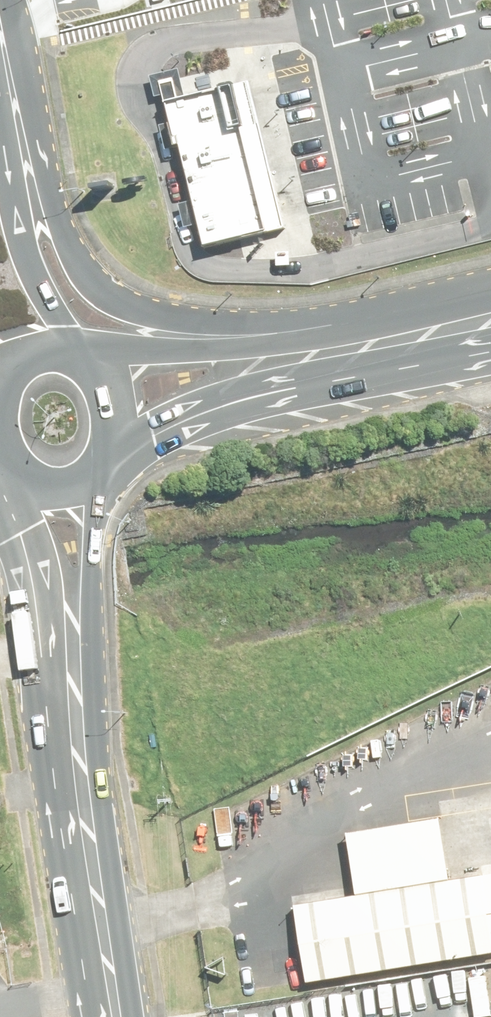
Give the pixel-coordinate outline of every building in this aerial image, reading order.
[(277,210),(238,64),(169,82),(208,228),(277,210)] [(330,826),(339,889),(439,875),(429,811),(330,826)] [(282,897),(292,970),(490,941),(490,867),(439,875),(339,889),(282,897)]
